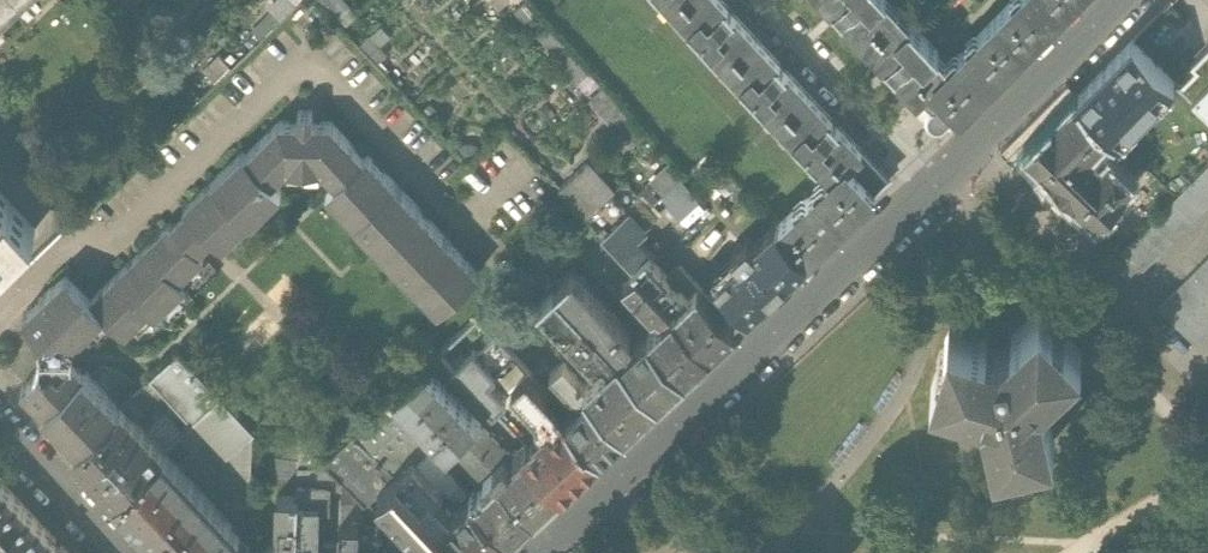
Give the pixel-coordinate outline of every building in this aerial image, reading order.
[(11,17),(29,0),(0,0),(0,27),(11,17)] [(303,0),(275,0),(274,1),(288,15),(303,0)] [(347,19),(362,4),(358,0),(329,0),(347,19)] [(727,0),(677,0),(673,3),(726,61),(757,33),(727,0)] [(863,38),(898,6),(892,0),(828,0),(863,38)] [(995,16),(1029,49),(1078,0),(1011,0),(995,16)] [(949,62),(898,6),(863,38),(913,94),(928,82),(949,62)] [(962,116),(1029,49),(995,16),(949,62),(928,82),(959,113),(962,116)] [(726,61),(778,119),(809,91),(757,33),(726,61)] [(1177,81),(1134,40),(1078,97),(1112,130),(1121,139),(1177,81)] [(1194,63),(1200,69),(1182,88),(1190,96),(1207,114),(1207,49),(1194,63)] [(959,113),(928,82),(913,94),(930,109),(928,112),(926,118),(928,124),(933,128),(940,129),(945,127),(959,113)] [(862,149),(809,91),(778,119),(830,177),(847,162),(862,149)] [(1112,130),(1078,97),(1025,151),(1097,219),(1135,179),(1111,156),(1104,164),(1092,151),(1112,130)] [(325,167),(338,179),(366,152),(333,120),(316,119),(316,103),(301,103),(301,118),(283,118),(247,153),(273,179),(286,166),(303,166),(325,167)] [(178,212),(172,219),(200,247),(206,242),(214,234),(226,245),(283,189),(273,179),(247,153),(243,149),(187,203),(178,212)] [(847,162),(873,192),(888,178),(862,149),(847,162)] [(366,151),(366,152),(338,179),(327,190),(329,192),(374,237),(441,305),(481,266),(455,241),(401,186),(366,151)] [(584,214),(635,269),(652,252),(641,240),(665,218),(652,204),(628,177),(617,187),(590,157),(559,186),(584,214)] [(873,192),(847,162),(830,177),(776,226),(807,260),(878,196),(873,192)] [(1114,258),(1136,279),(1207,207),(1207,164),(1114,258)] [(36,230),(0,192),(0,264),(36,230)] [(172,219),(92,297),(106,311),(100,317),(121,338),(152,307),(157,312),(187,282),(182,277),(206,253),(200,247),(172,219)] [(738,252),(716,272),(750,311),(807,260),(776,226),(771,220),(753,236),(748,230),(732,245),(738,252)] [(635,269),(709,346),(737,319),(674,254),(663,264),(652,252),(635,269)] [(1160,306),(1200,346),(1207,338),(1207,258),(1160,306)] [(556,283),(658,393),(684,370),(647,331),(639,339),(572,269),(556,283)] [(647,331),(684,370),(709,346),(635,269),(625,279),(662,317),(647,331)] [(22,385),(45,408),(86,367),(91,362),(91,357),(91,340),(84,333),(100,317),(106,311),(92,297),(67,272),(24,312),(40,335),(42,347),(38,365),(22,385)] [(585,381),(628,424),(658,393),(556,283),(538,299),(600,366),(585,381)] [(995,454),(1054,441),(1042,388),(1081,352),(1040,307),(1011,334),(1015,338),(1008,344),(1001,345),(994,347),(985,344),(986,340),(949,329),(932,386),(983,402),(995,454)] [(437,353),(493,411),(507,399),(489,380),(497,373),(478,354),(497,336),(477,315),(437,353)] [(153,371),(194,416),(221,392),(178,346),(153,371)] [(535,361),(546,372),(550,368),(552,370),(563,359),(550,346),(535,361)] [(567,413),(601,449),(628,424),(585,381),(563,359),(552,370),(581,399),(567,413)] [(413,376),(538,509),(563,485),(524,444),(515,452),(428,364),(413,376)] [(120,403),(86,367),(45,408),(80,442),(120,403)] [(545,423),(524,444),(563,485),(601,449),(567,413),(526,370),(514,381),(536,404),(538,416),(545,423)] [(478,494),(513,531),(538,509),(413,376),(397,392),(478,478),(486,470),(493,478),(478,494)] [(237,409),(221,392),(194,416),(176,433),(193,452),(221,426),(237,409)] [(388,482),(397,473),(414,458),(426,447),(385,402),(347,438),(388,482)] [(120,403),(80,442),(72,450),(116,496),(165,449),(120,403)] [(221,426),(234,444),(227,453),(227,474),(236,474),(237,483),(250,482),(252,445),(252,426),(237,409),(221,426)] [(286,433),(286,456),(286,474),(298,474),(325,474),(325,503),(333,503),(333,468),(325,459),(300,434),(286,433)] [(333,468),(366,502),(380,489),(388,482),(347,438),(325,459),(333,468)] [(116,496),(151,535),(203,490),(165,449),(116,496)] [(278,474),(286,474),(286,456),(272,456),(271,474),(278,474)] [(471,552),(489,552),(513,531),(478,494),(456,514),(438,494),(443,489),(414,458),(397,473),(471,552)] [(412,545),(420,552),(471,552),(397,473),(388,482),(380,489),(415,526),(420,521),(430,531),(412,545)] [(247,552),(297,552),(298,474),(286,474),(278,474),(278,540),(288,540),(288,548),(247,548),(247,552)] [(297,552),(312,552),(312,538),(323,538),(325,503),(325,474),(298,474),(297,552)] [(24,505),(0,480),(0,528),(24,505)] [(203,490),(151,535),(167,552),(217,552),(241,532),(203,490)] [(24,505),(0,528),(0,552),(1,552),(68,552),(24,505)] [(340,552),(362,552),(363,521),(339,521),(340,552)] [(217,552),(247,552),(247,548),(248,538),(241,532),(217,552)]
